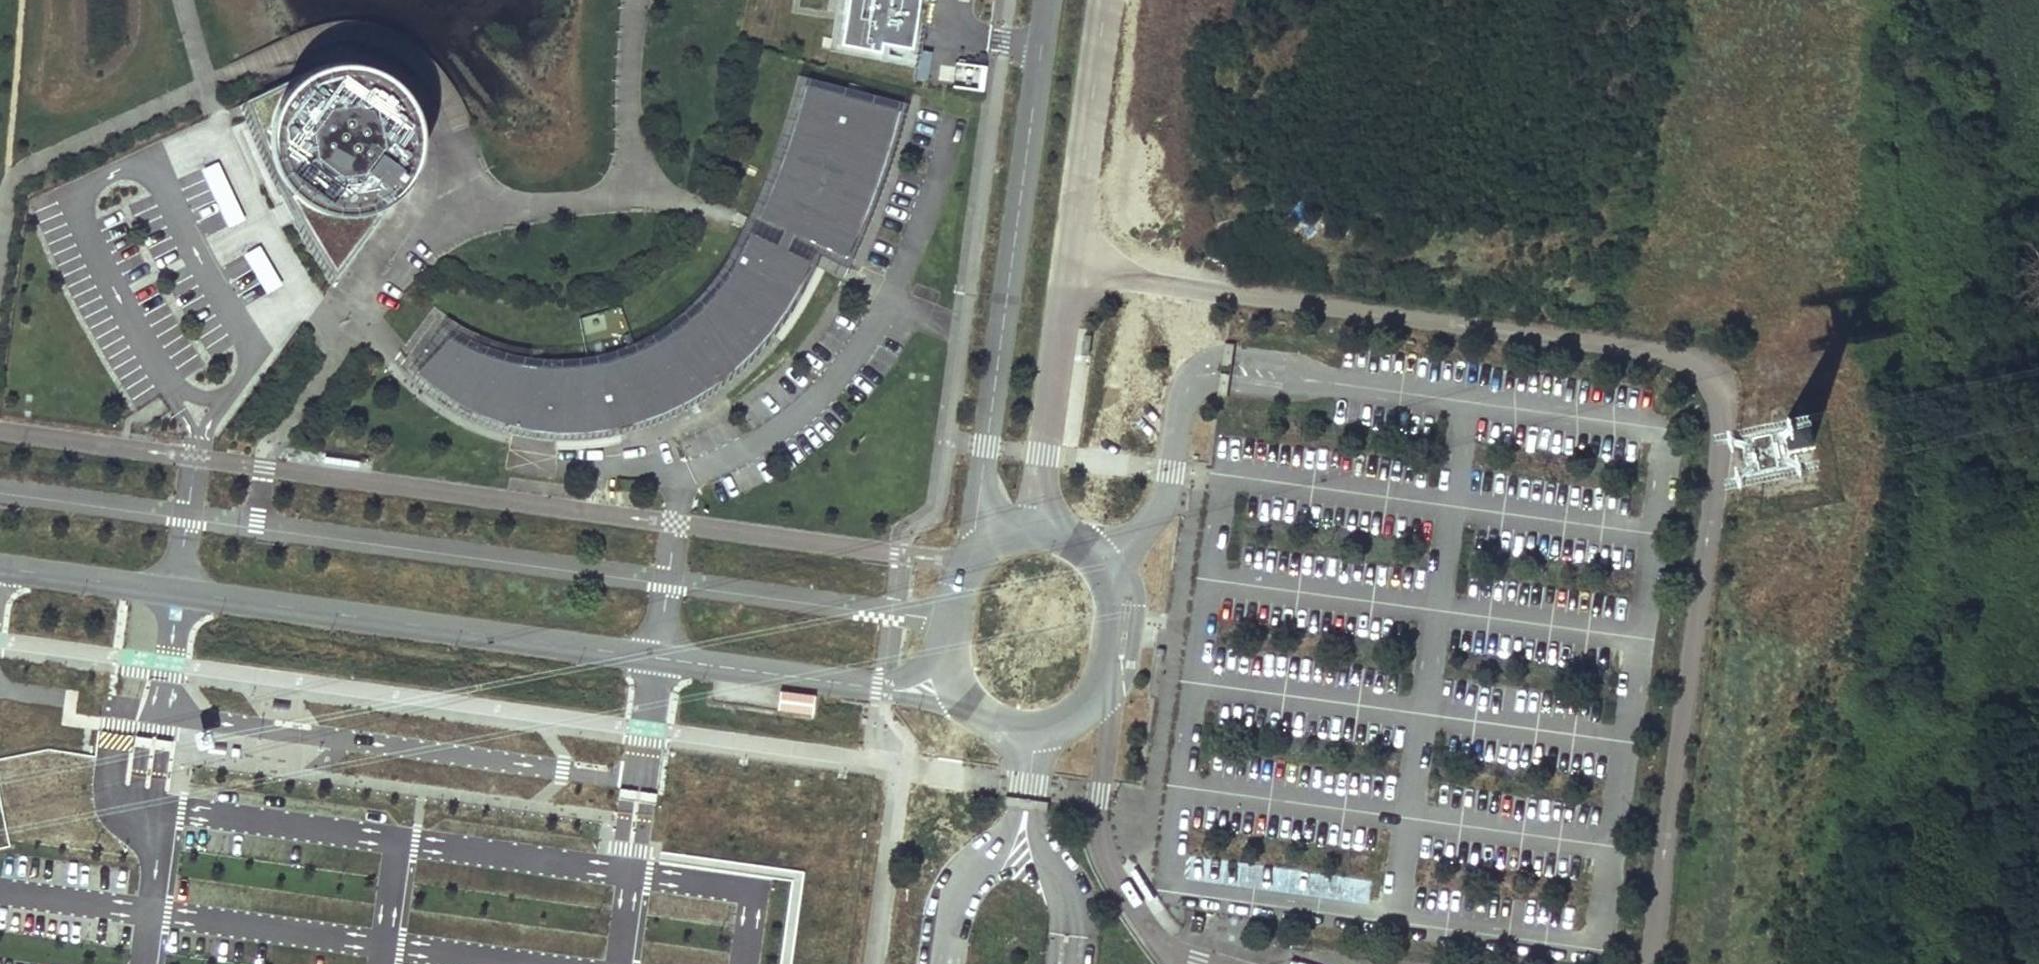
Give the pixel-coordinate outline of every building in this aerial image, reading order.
[(840,42),(909,57),(917,0),(847,0),(840,42)] [(419,163),(422,144),(420,124),(413,105),(401,89),(386,77),(368,68),(348,65),(328,67),(309,74),(293,86),(281,101),(273,120),(269,139),(271,151),(271,159),(279,178),(290,194),(306,206),(324,214),(344,218),(363,216),(382,208),(398,197),(411,181),(419,163)] [(463,325),(436,307),(404,342),(390,358),(431,396),(468,416),(499,429),(536,437),(572,436),(618,430),(656,417),(693,399),(720,381),(750,356),(775,328),(794,300),(816,259),(842,271),(872,208),(888,155),(905,94),(791,65),(779,107),(767,149),(749,189),(734,223),(721,250),(698,279),(677,301),(653,320),(623,336),(587,346),(552,348),(519,345),(488,337),(463,325)] [(293,86),(251,104),(271,151),(269,139),(273,120),(281,101),(293,86)] [(336,274),(382,208),(363,216),(344,218),(324,214),(306,206),(290,194),(336,274)] [(1085,335),(1083,349),(1090,349),(1092,336),(1085,335)]
